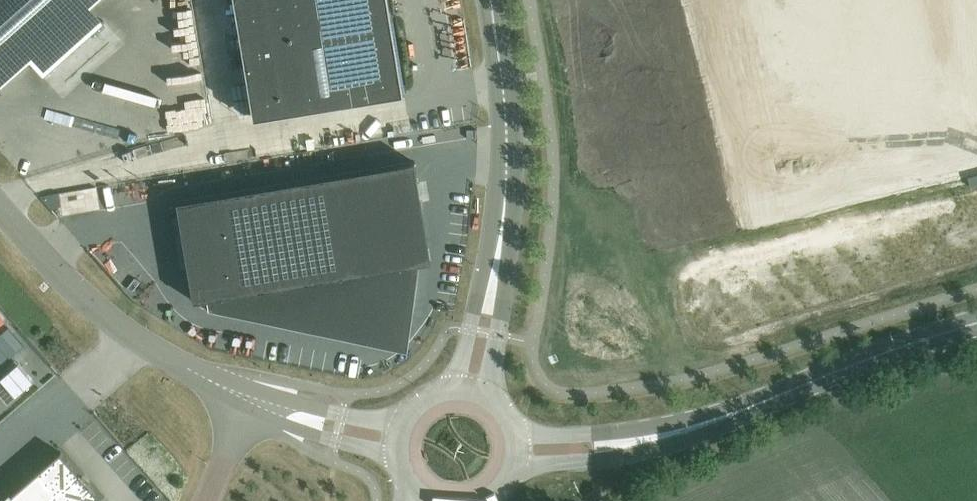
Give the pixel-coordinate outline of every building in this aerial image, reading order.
[(1,88),(30,62),(43,77),(105,22),(92,7),(99,0),(0,0),(0,87),(1,88)] [(390,0),(237,0),(256,117),(405,92),(390,0)] [(432,262),(426,226),(422,203),(415,162),(178,202),(194,301),(207,299),(208,306),(214,305),(275,317),(274,320),(302,325),(302,323),(363,335),(365,335),(366,335),(367,336),(369,336),(370,336),(371,336),(372,336),(374,336),(375,336),(376,335),(378,335),(379,335),(380,335),(381,334),(383,334),(384,334),(385,333),(386,333),(387,332),(389,331),(390,331),(391,330),(392,329),(393,329),(394,328),(395,327),(396,326),(397,325),(398,325),(399,324),(400,323),(401,322),(401,321),(402,319),(403,318),(403,317),(404,316),(405,315),(405,314),(406,313),(406,311),(407,310),(407,309),(407,308),(408,307),(408,305),(408,304),(408,303),(414,265),(420,263),(432,262)] [(60,196),(42,199),(53,212),(62,208),(60,196)] [(100,497),(61,452),(13,494),(12,495),(10,493),(1,500),(96,500),(100,497)]
